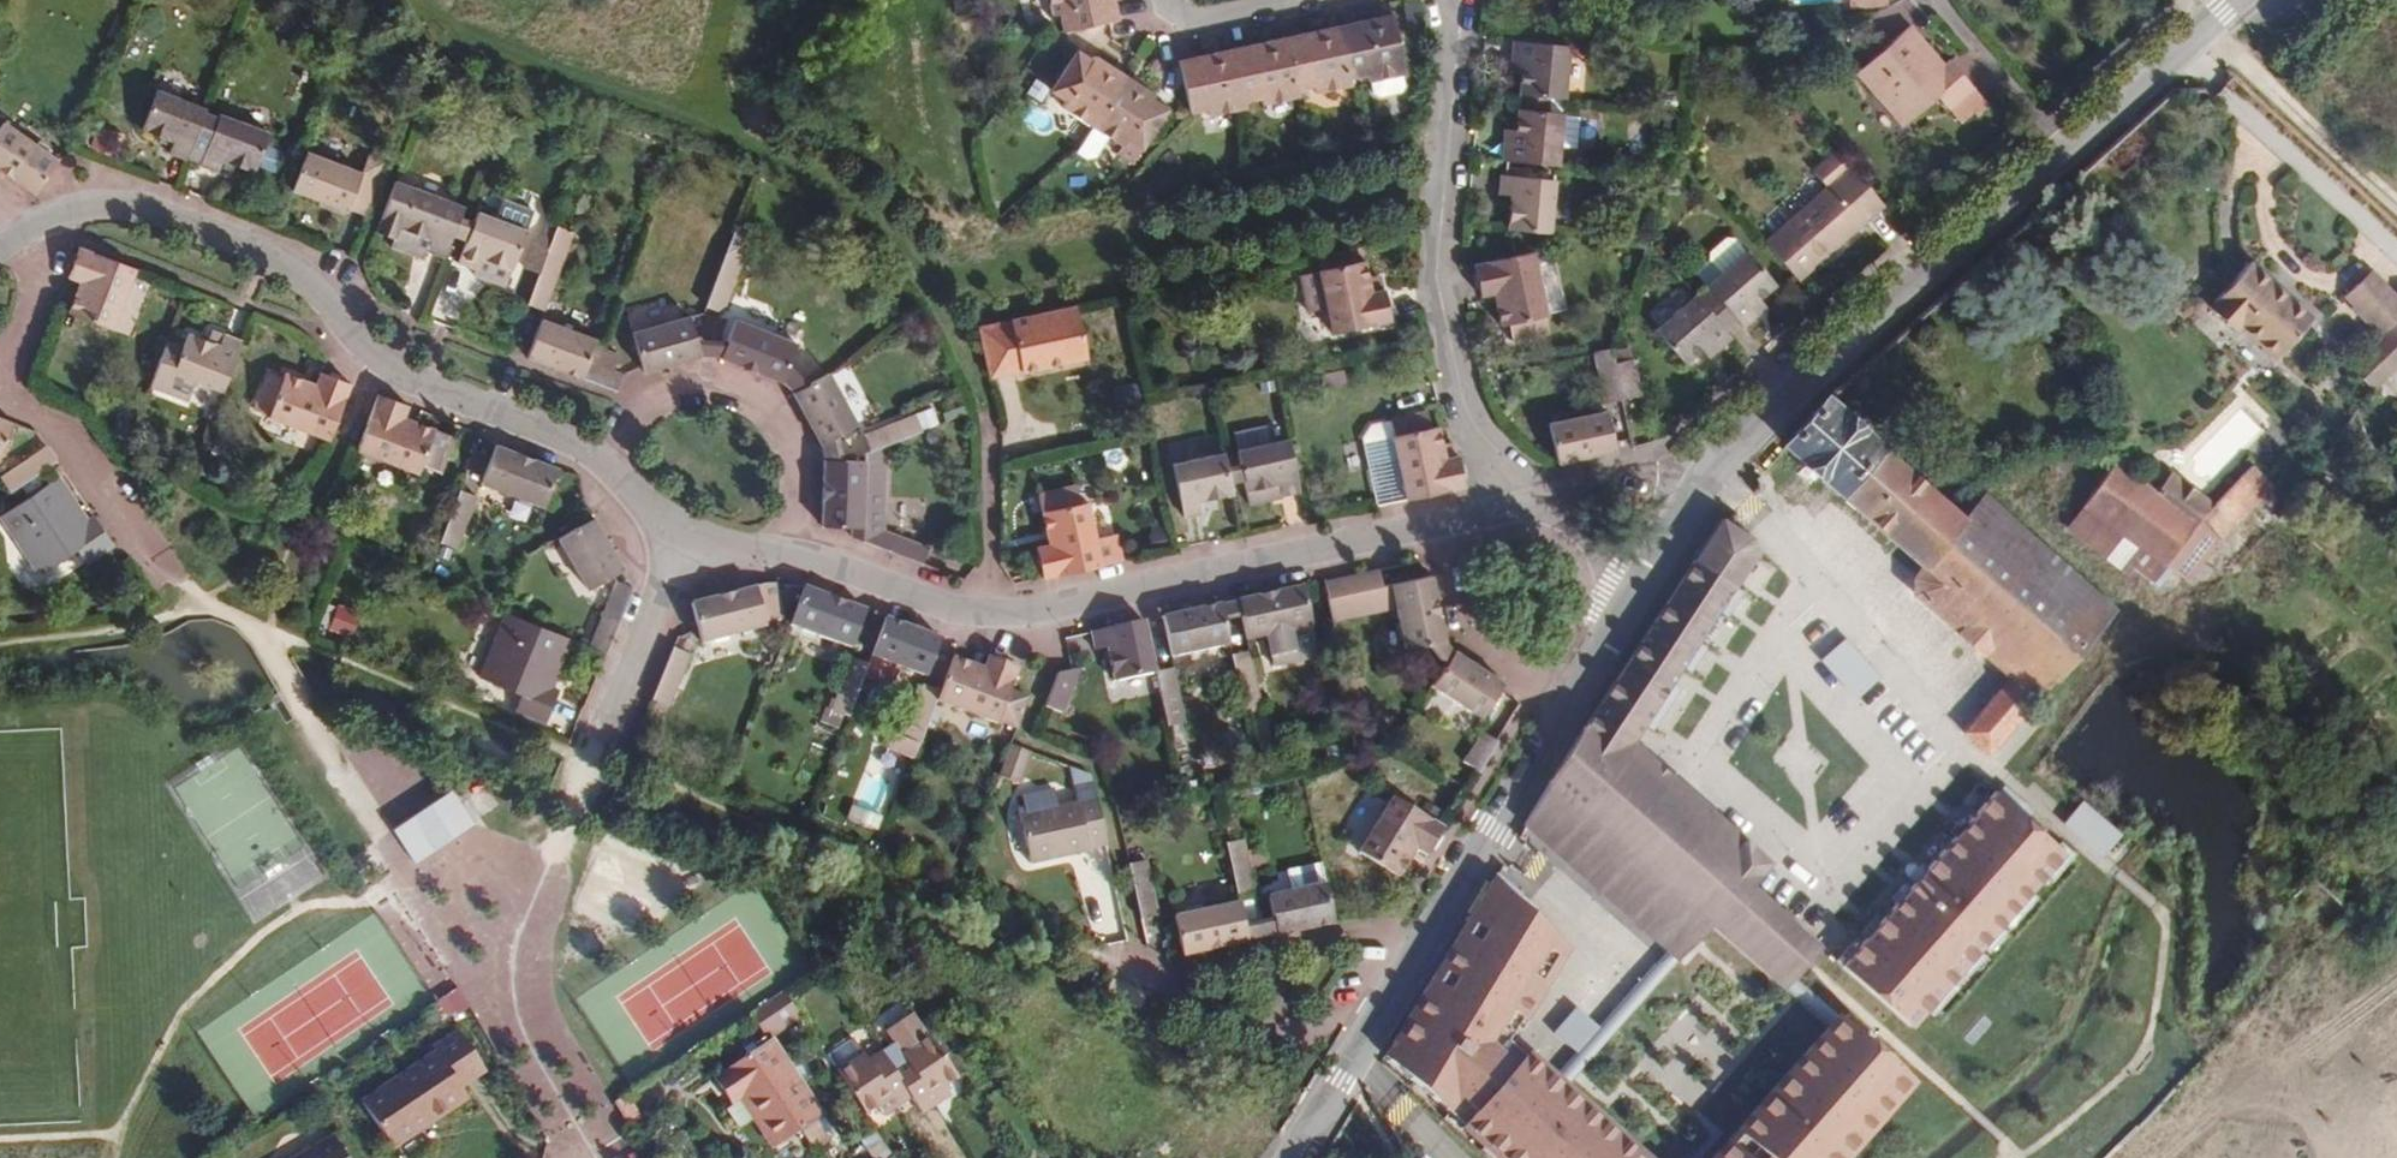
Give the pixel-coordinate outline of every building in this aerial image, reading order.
[(1112,1),(1113,1),(1113,0),(1049,0),(1052,15),(1058,13),(1062,31),(1112,20),(1108,2),(1112,1)] [(1357,37),(1341,40),(1350,78),(1365,74),(1367,82),(1369,81),(1372,95),(1378,98),(1401,93),(1405,87),(1403,74),(1404,74),(1391,14),(1354,22),(1355,24),(1357,37)] [(1355,24),(1338,27),(1341,40),(1357,37),(1355,24)] [(1341,40),(1338,27),(1338,26),(1301,34),(1301,36),(1304,48),(1288,52),(1296,90),(1313,86),(1314,93),(1351,85),(1350,78),(1341,40)] [(1923,51),(1928,47),(1910,27),(1856,74),(1902,127),(1937,96),(1948,109),(1972,87),(1949,60),(1943,65),(1939,69),(1923,51)] [(1301,36),(1285,39),(1288,52),(1304,48),(1301,36)] [(1288,52),(1285,39),(1285,37),(1248,46),(1249,47),(1252,60),(1235,64),(1244,101),(1260,98),(1262,105),(1298,97),(1296,90),(1288,52)] [(1525,96),(1562,99),(1564,99),(1569,47),(1514,41),(1512,61),(1523,62),(1520,95),(1525,96)] [(1249,47),(1232,50),(1235,64),(1252,60),(1249,47)] [(1943,65),(1928,47),(1923,51),(1939,69),(1943,65)] [(1090,125),(1123,75),(1093,55),(1090,59),(1075,48),(1048,89),(1063,99),(1059,105),(1090,125)] [(1235,64),(1232,50),(1232,49),(1196,57),(1196,58),(1199,72),(1181,76),(1189,113),(1207,109),(1209,116),(1245,108),(1244,101),(1235,64)] [(1179,62),(1181,76),(1199,72),(1196,58),(1179,62)] [(470,64),(463,66),(467,77),(474,76),(470,64)] [(1123,75),(1090,125),(1120,145),(1115,152),(1132,163),(1150,136),(1154,139),(1166,120),(1162,117),(1167,110),(1152,99),(1155,95),(1123,75)] [(186,160),(204,114),(204,112),(155,93),(140,132),(172,145),(168,155),(185,162),(186,160)] [(1561,114),(1562,99),(1525,96),(1524,110),(1561,114)] [(1559,147),(1562,116),(1563,114),(1561,114),(1524,110),(1518,110),(1516,131),(1505,129),(1502,161),(1558,166),(1559,147)] [(216,119),(204,114),(186,160),(199,165),(198,167),(215,174),(219,163),(251,174),(266,135),(217,117),(216,119)] [(1579,118),(1562,116),(1559,147),(1576,149),(1579,118)] [(34,194),(57,161),(5,124),(0,130),(0,170),(34,194)] [(1105,135),(1090,125),(1073,150),(1083,157),(1091,155),(1105,135)] [(1882,205),(1836,151),(1812,172),(1826,188),(1765,245),(1798,282),(1882,205)] [(367,156),(361,173),(306,152),(292,190),(346,212),(347,210),(364,216),(384,163),(367,156)] [(1508,230),(1550,233),(1555,181),(1501,176),(1499,194),(1511,195),(1508,230)] [(453,235),(459,217),(463,207),(396,182),(377,233),(393,239),(391,247),(414,256),(414,254),(424,258),(426,251),(444,258),(453,235)] [(474,222),(467,240),(458,263),(475,270),(473,275),(505,287),(526,231),(477,212),(474,222)] [(474,222),(459,217),(453,235),(467,240),(474,222)] [(547,223),(542,235),(552,239),(557,227),(547,223)] [(539,274),(527,305),(544,311),(573,233),(557,227),(552,239),(547,252),(539,274)] [(706,307),(722,313),(751,238),(734,231),(706,307)] [(535,240),(524,268),(539,274),(547,252),(552,239),(542,235),(535,240)] [(1695,273),(1706,286),(1741,255),(1726,238),(1705,257),(1709,261),(1695,273)] [(68,313),(112,329),(135,269),(79,247),(67,277),(80,281),(68,313)] [(1318,272),(1326,308),(1332,335),(1390,320),(1384,290),(1383,290),(1381,283),(1379,283),(1378,277),(1368,279),(1364,261),(1358,262),(1355,247),(1319,255),(1323,270),(1318,270),(1318,272)] [(1749,308),(1759,299),(1775,285),(1746,251),(1741,255),(1706,286),(1708,288),(1735,318),(1743,328),(1757,316),(1749,308)] [(1545,314),(1533,262),(1530,253),(1468,267),(1476,298),(1492,294),(1500,327),(1508,324),(1512,342),(1548,334),(1544,316),(1545,316),(1545,314)] [(1551,258),(1533,262),(1545,314),(1563,309),(1551,258)] [(2240,326),(2276,359),(2312,319),(2250,262),(2209,307),(2236,331),(2240,326)] [(2354,305),(2370,322),(2396,297),(2371,271),(2345,296),(2354,305)] [(1307,312),(1326,308),(1318,272),(1299,277),(1307,312)] [(1723,328),(1735,318),(1708,288),(1696,298),(1723,328)] [(1711,342),(1718,350),(1731,338),(1723,328),(1696,298),(1695,296),(1655,331),(1685,365),(1701,350),(1711,342)] [(2370,322),(2371,323),(2383,334),(2396,320),(2396,298),(2396,297),(2370,322)] [(1766,308),(1759,299),(1749,308),(1757,316),(1766,308)] [(2370,322),(2354,305),(2352,308),(2369,325),(2371,323),(2370,322)] [(1087,360),(1087,358),(1076,307),(980,328),(990,379),(1021,372),(1021,374),(1087,360)] [(700,353),(696,340),(689,316),(632,333),(644,371),(700,356),(700,353)] [(582,379),(594,346),(596,340),(541,319),(527,357),(582,379)] [(782,380),(788,366),(797,344),(735,319),(726,342),(721,355),(720,357),(781,382),(782,380)] [(2383,334),(2351,366),(2372,388),(2396,364),(2396,320),(2383,334)] [(242,341),(224,335),(212,330),(208,340),(188,333),(183,347),(167,341),(150,386),(177,397),(184,377),(222,391),(242,341)] [(726,342),(696,340),(700,353),(721,355),(726,342)] [(1708,359),(1718,350),(1711,342),(1701,350),(1708,359)] [(1630,345),(1611,349),(1615,370),(1634,366),(1630,345)] [(619,354),(594,346),(582,379),(617,391),(623,374),(613,371),(619,354)] [(1615,370),(1611,349),(1594,353),(1605,404),(1622,400),(1615,370)] [(807,385),(788,366),(782,380),(795,391),(807,385)] [(1634,366),(1615,370),(1622,400),(1640,396),(1634,366)] [(321,372),(316,384),(285,373),(283,377),(268,371),(254,409),(269,414),(268,416),(329,439),(351,383),(321,372)] [(822,443),(835,436),(856,425),(829,373),(807,385),(795,391),(793,392),(820,444),(822,443)] [(454,437),(404,417),(408,405),(378,394),(357,451),(418,473),(420,466),(440,473),(454,437)] [(1827,398),(1785,446),(1926,565),(1967,518),(1827,398)] [(1465,488),(1458,457),(1457,457),(1455,449),(1453,450),(1451,443),(1443,445),(1438,427),(1431,428),(1427,412),(1391,419),(1394,437),(1392,437),(1406,501),(1465,488)] [(1615,451),(1606,412),(1549,424),(1557,464),(1615,451)] [(885,446),(887,445),(900,440),(920,432),(938,425),(933,413),(881,433),(885,446)] [(13,423),(0,418),(0,456),(13,423)] [(1233,434),(1237,452),(1270,444),(1266,427),(1233,434)] [(925,444),(920,432),(900,440),(905,452),(925,444)] [(840,460),(835,436),(822,443),(826,460),(840,460)] [(1270,444),(1237,452),(1240,464),(1243,480),(1249,506),(1282,498),(1282,497),(1300,493),(1288,440),(1270,444)] [(840,460),(826,460),(824,460),(822,526),(852,527),(852,537),(922,564),(928,548),(884,531),(887,445),(885,446),(865,453),(865,461),(840,460)] [(56,461),(46,446),(0,477),(10,492),(56,461)] [(515,497),(543,507),(558,469),(496,446),(481,484),(515,497)] [(1233,496),(1230,484),(1227,468),(1224,454),(1173,466),(1184,518),(1202,514),(1199,503),(1233,496)] [(192,467),(181,462),(174,479),(185,484),(192,467)] [(2179,508),(2156,492),(2115,462),(2083,505),(2086,506),(2068,529),(2127,573),(2135,561),(2145,549),(2166,564),(2195,521),(2193,519),(2179,508)] [(1240,464),(1227,468),(1230,484),(1243,480),(1240,464)] [(2195,521),(2166,564),(2185,579),(2215,541),(2272,484),(2252,464),(2195,521)] [(2156,492),(2179,508),(2194,489),(2166,470),(2156,492)] [(69,503),(74,500),(59,477),(0,516),(0,518),(38,575),(76,549),(86,563),(113,546),(93,515),(83,523),(69,503)] [(1042,578),(1121,561),(1115,534),(1096,538),(1088,502),(1080,504),(1077,486),(1039,494),(1049,544),(1036,547),(1042,578)] [(456,548),(476,496),(460,489),(440,542),(456,548)] [(2194,489),(2179,508),(2193,519),(2210,501),(2194,489)] [(1988,754),(2092,636),(1999,556),(2023,529),(1987,496),(1967,518),(1926,565),(1915,578),(1915,594),(2006,672),(2007,681),(1962,731),(1988,754)] [(536,526),(543,507),(515,497),(508,515),(536,526)] [(558,538),(587,589),(623,569),(593,518),(558,538)] [(1785,995),(1824,952),(1749,891),(1769,862),(1633,742),(1757,552),(1752,537),(1722,519),(1548,784),(1523,826),(1657,942),(1674,925),(1692,908),(1785,995)] [(2116,609),(2023,529),(1999,556),(2092,636),(2116,609)] [(2145,549),(2135,561),(2155,576),(2166,564),(2145,549)] [(1431,644),(1443,642),(1445,641),(1431,577),(1383,587),(1379,571),(1324,582),(1333,622),(1397,608),(1406,650),(1431,644)] [(617,581),(589,647),(606,653),(633,588),(617,581)] [(702,644),(766,627),(765,622),(784,617),(775,584),(760,586),(691,604),(702,644)] [(1238,604),(1241,619),(1246,641),(1265,637),(1272,666),(1317,657),(1302,587),(1238,601),(1238,604)] [(790,625),(851,649),(866,611),(804,588),(790,625)] [(368,614),(326,599),(316,625),(358,640),(368,614)] [(1238,604),(1221,608),(1224,622),(1241,619),(1238,604)] [(1224,622),(1221,608),(1220,605),(1163,618),(1171,658),(1229,645),(1224,622)] [(557,664),(563,666),(573,641),(506,613),(480,677),(523,695),(516,711),(546,724),(560,691),(553,688),(548,685),(557,664)] [(871,656),(900,667),(926,678),(941,639),(886,618),(871,656)] [(1114,682),(1155,673),(1144,621),(1091,632),(1093,645),(1105,642),(1112,676),(1114,682)] [(1842,638),(1817,661),(1854,701),(1879,678),(1842,638)] [(1453,653),(1443,642),(1431,644),(1446,664),(1453,653)] [(668,707),(689,656),(673,649),(652,701),(668,707)] [(1453,653),(1446,664),(1432,685),(1481,717),(1503,683),(1454,651),(1453,653)] [(1260,708),(1248,653),(1231,657),(1243,711),(1260,708)] [(895,680),(900,667),(871,656),(868,665),(863,676),(883,684),(891,685),(895,680)] [(940,693),(936,702),(997,725),(998,722),(1016,730),(1028,698),(1009,691),(1018,668),(989,657),(984,670),(953,658),(940,693)] [(848,718),(863,676),(868,665),(852,659),(832,711),(848,718)] [(553,688),(563,666),(557,664),(548,685),(553,688)] [(1044,707),(1062,714),(1079,668),(1057,674),(1044,707)] [(1172,669),(1155,673),(1167,728),(1184,724),(1172,669)] [(903,738),(920,744),(936,702),(940,693),(923,686),(921,690),(918,688),(910,708),(914,710),(903,738)] [(1497,740),(1483,732),(1463,763),(1478,772),(1497,740)] [(914,759),(920,744),(903,738),(894,735),(888,749),(914,759)] [(999,776),(1019,784),(1031,754),(1011,746),(999,776)] [(844,817),(874,829),(898,765),(868,754),(844,817)] [(1075,790),(1093,787),(1091,776),(1070,768),(1075,790)] [(415,863),(501,806),(485,781),(477,787),(471,779),(394,831),(415,863)] [(1916,1032),(1989,947),(2070,859),(1996,789),(1841,967),(1852,979),(1916,1032)] [(1025,814),(1019,816),(1030,865),(1089,852),(1089,850),(1106,846),(1094,792),(1076,796),(1077,803),(1058,808),(1054,790),(1021,797),(1024,808),(1025,814)] [(1392,799),(1359,854),(1398,878),(1416,850),(1427,856),(1443,829),(1392,799)] [(2078,802),(2058,827),(2101,861),(2121,836),(2078,802)] [(1158,916),(1146,862),(1129,865),(1141,920),(1158,916)] [(1390,1064),(1492,1157),(1643,1157),(1595,1114),(1513,1044),(1569,952),(1495,882),(1445,971),(1390,1064)] [(1325,885),(1268,897),(1277,937),(1334,925),(1325,885)] [(1238,903),(1174,918),(1183,957),(1247,943),(1238,903)] [(458,988),(444,996),(454,1011),(457,1016),(470,1007),(458,988)] [(778,1033),(801,1018),(783,991),(749,1014),(763,1035),(767,1032),(778,1033)] [(443,1018),(454,1011),(444,996),(436,1001),(433,1004),(443,1018)] [(1580,1055),(1600,1028),(1570,1006),(1550,1033),(1580,1055)] [(865,1114),(866,1115),(879,1106),(884,1114),(910,1097),(921,1114),(950,1094),(945,1086),(958,1077),(913,1013),(887,1032),(895,1044),(869,1062),(865,1057),(839,1075),(865,1114)] [(1839,1020),(1718,1157),(1853,1157),(1915,1087),(1839,1020)] [(468,1098),(463,1091),(461,1088),(486,1071),(459,1031),(433,1049),(436,1053),(363,1103),(394,1148),(468,1098)] [(714,1079),(732,1105),(746,1096),(778,1144),(821,1115),(771,1039),(714,1079)] [(827,1057),(839,1075),(865,1057),(853,1040),(827,1057)] [(871,1122),(866,1115),(865,1114),(857,1120),(863,1127),(871,1122)] [(335,1137),(299,1157),(347,1157),(335,1137)] [(1203,1147),(1198,1157),(1221,1157),(1203,1147)]
